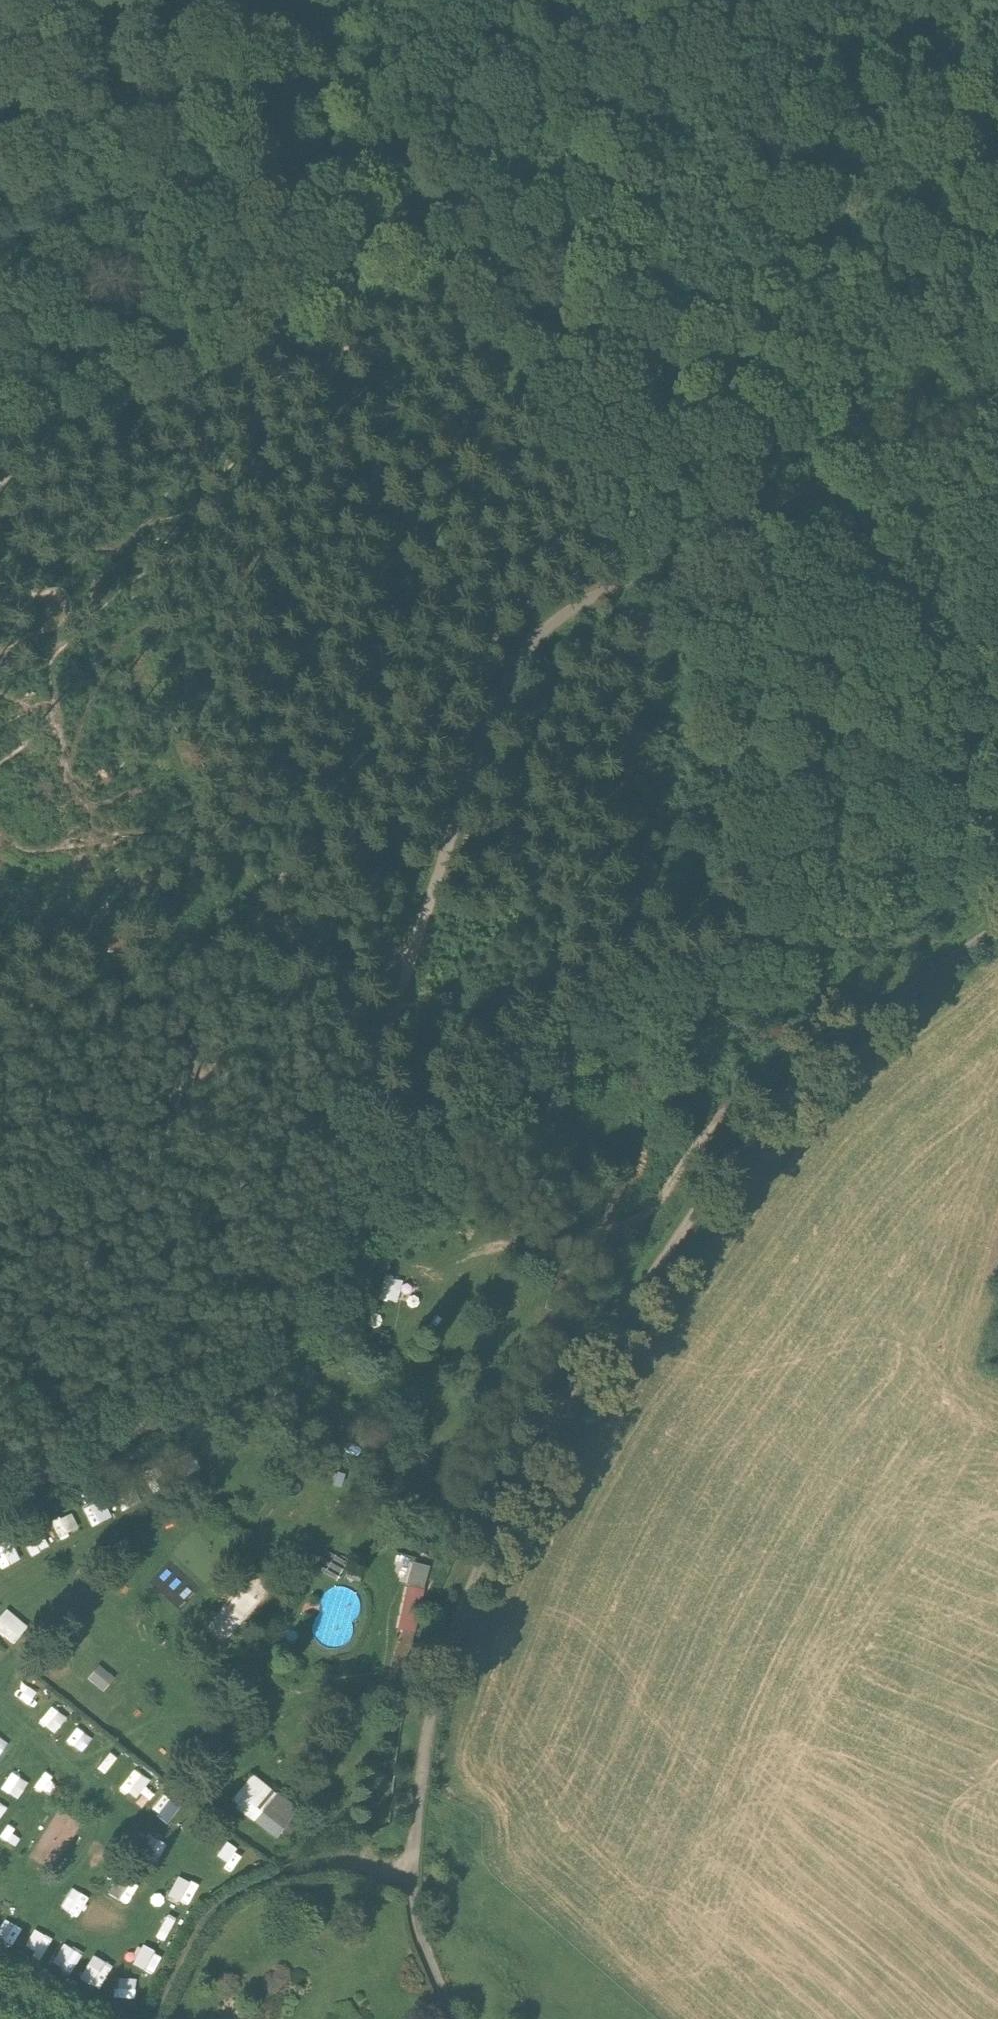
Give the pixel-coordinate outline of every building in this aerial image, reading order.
[(392,1274),(383,1297),(401,1303),(409,1280),(392,1274)] [(116,1496),(123,1511),(141,1503),(134,1488),(116,1496)] [(102,1498),(84,1507),(93,1527),(112,1517),(102,1498)] [(66,1540),(85,1531),(77,1513),(58,1521),(66,1540)] [(36,1556),(54,1547),(45,1527),(27,1536),(36,1556)] [(0,1550),(0,1552),(9,1567),(25,1558),(15,1542),(0,1550)] [(430,1567),(412,1563),(379,1712),(396,1716),(430,1567)] [(6,1611),(0,1618),(0,1633),(14,1645),(28,1628),(6,1611)] [(211,1626),(231,1645),(246,1629),(226,1611),(211,1626)] [(99,1666),(88,1679),(103,1692),(114,1679),(99,1666)] [(57,1704),(45,1719),(61,1732),(73,1717),(57,1704)] [(83,1726),(73,1739),(89,1751),(99,1738),(83,1726)] [(4,1757),(14,1740),(0,1732),(0,1754),(4,1757)] [(125,1787),(150,1807),(166,1787),(141,1767),(125,1787)] [(297,1811),(253,1775),(231,1803),(275,1838),(297,1811)] [(28,1832),(10,1822),(0,1839),(0,1842),(16,1851),(28,1832)] [(167,1847),(148,1836),(137,1856),(155,1867),(167,1847)] [(125,1871),(114,1894),(135,1904),(146,1882),(125,1871)] [(183,1874),(175,1897),(197,1905),(205,1882),(183,1874)] [(75,1877),(68,1898),(90,1905),(97,1884),(75,1877)] [(6,1919),(0,1929),(0,1937),(12,1944),(21,1928),(6,1919)] [(51,1941),(34,1932),(25,1948),(42,1957),(51,1941)] [(69,1941),(57,1964),(76,1974),(88,1951),(69,1941)] [(161,1957),(143,1947),(133,1964),(152,1974),(161,1957)] [(85,1977),(105,1990),(120,1966),(100,1953),(85,1977)]
